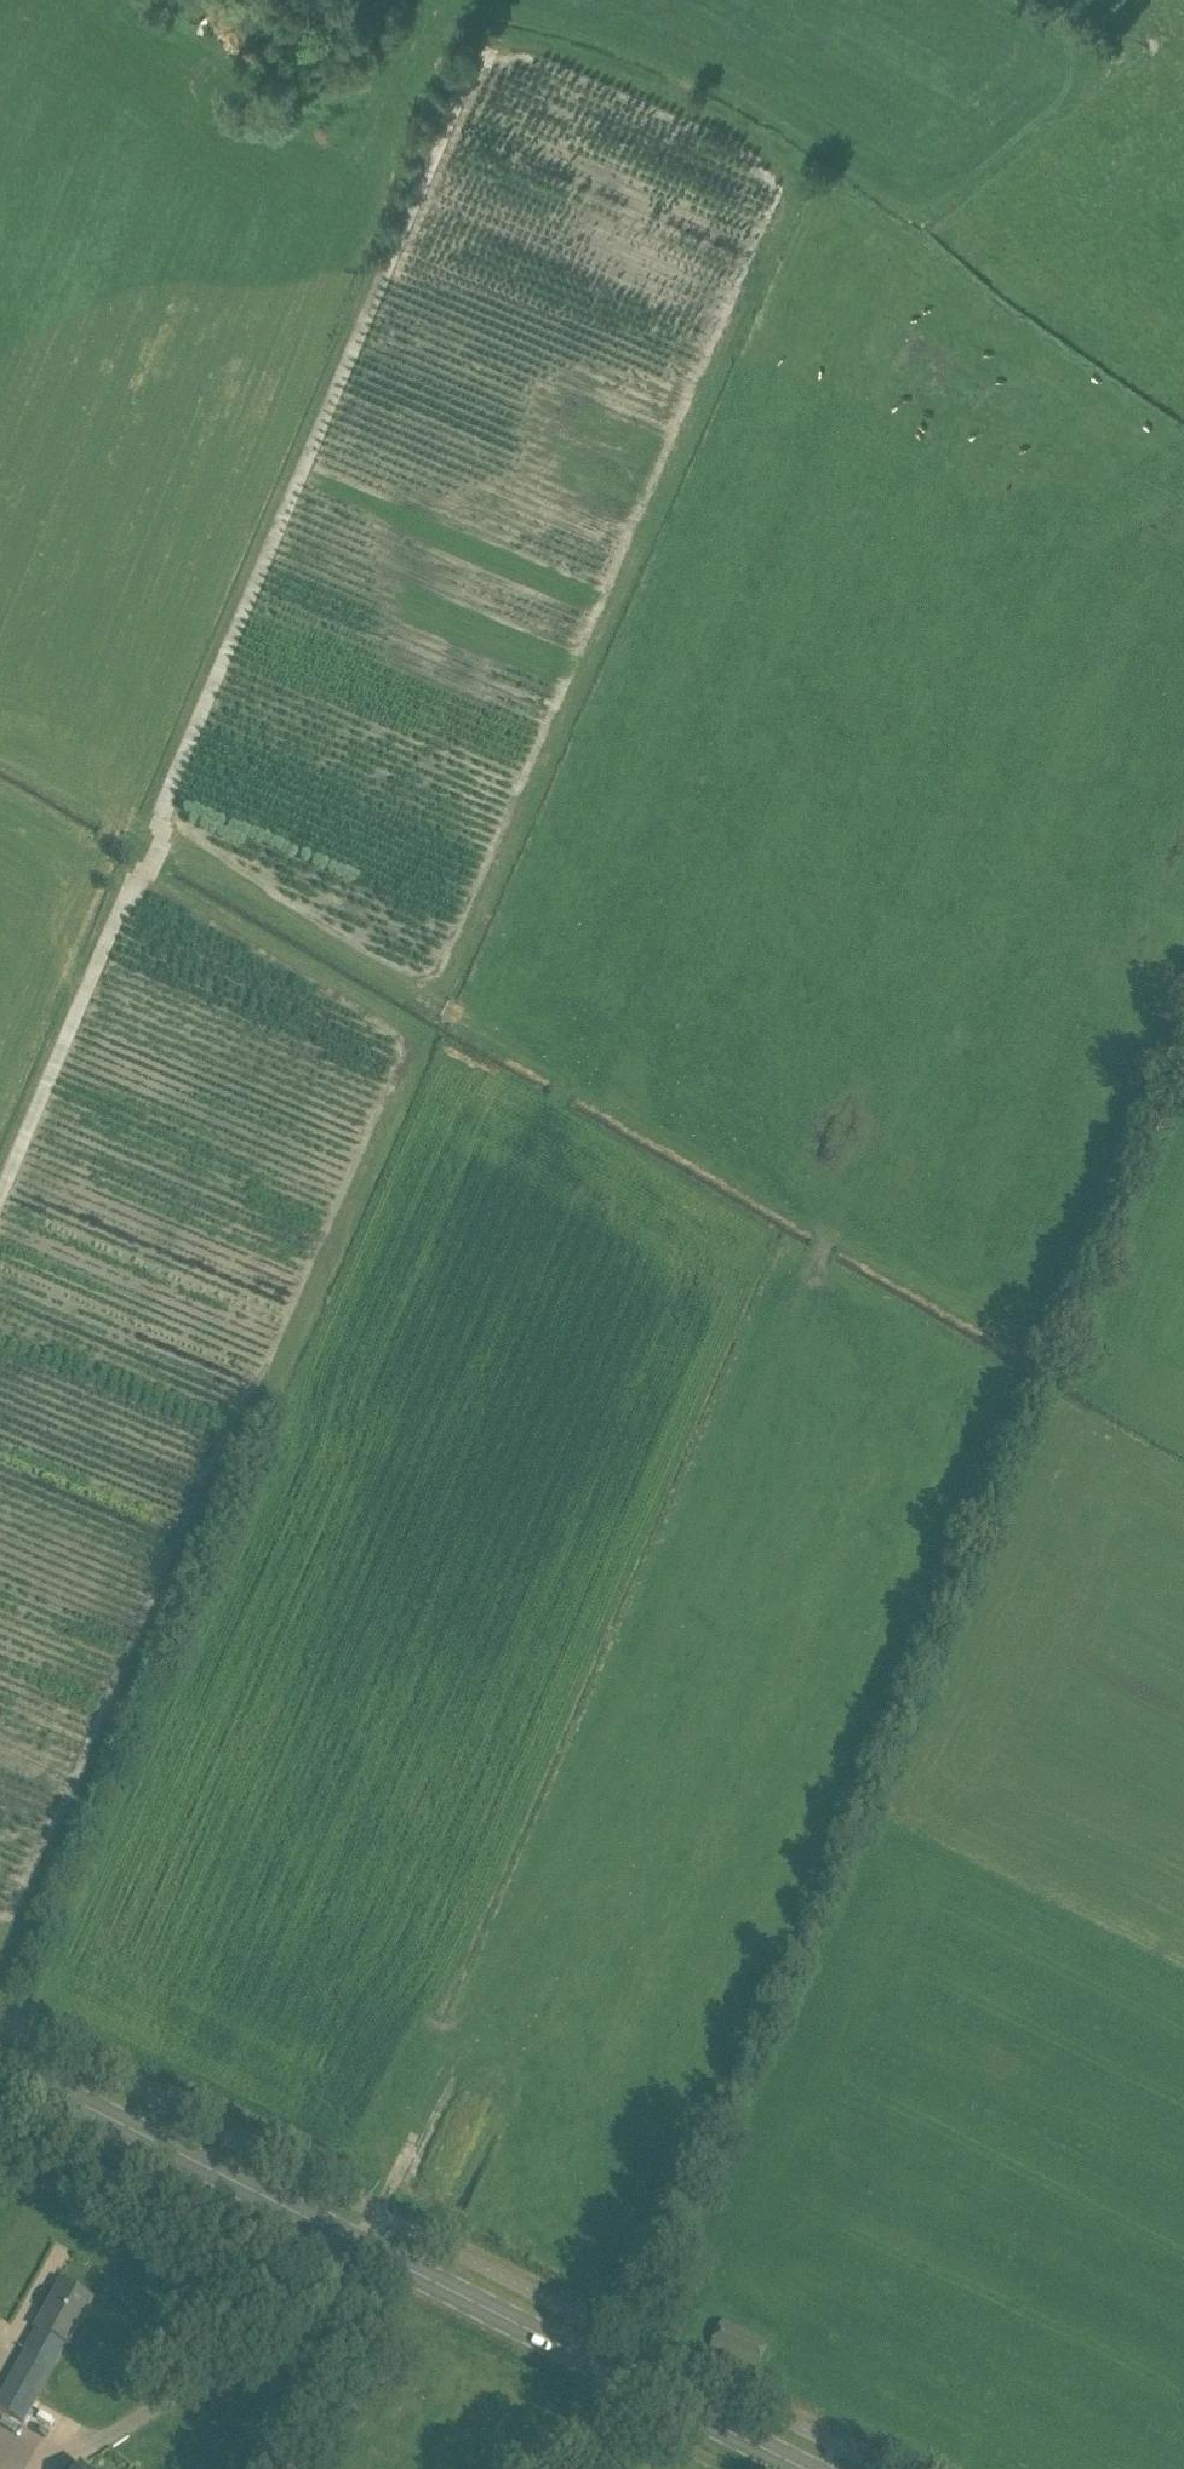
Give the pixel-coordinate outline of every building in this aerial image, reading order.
[(456,2201),(464,2191),(448,2178),(440,2187),(456,2201)] [(0,2396),(0,2408),(24,2422),(68,2344),(69,2344),(94,2300),(62,2282),(37,2327),(38,2327),(0,2396)] [(8,2313),(11,2287),(0,2286),(0,2312),(8,2313)] [(725,2323),(709,2349),(758,2370),(769,2344),(725,2323)]
